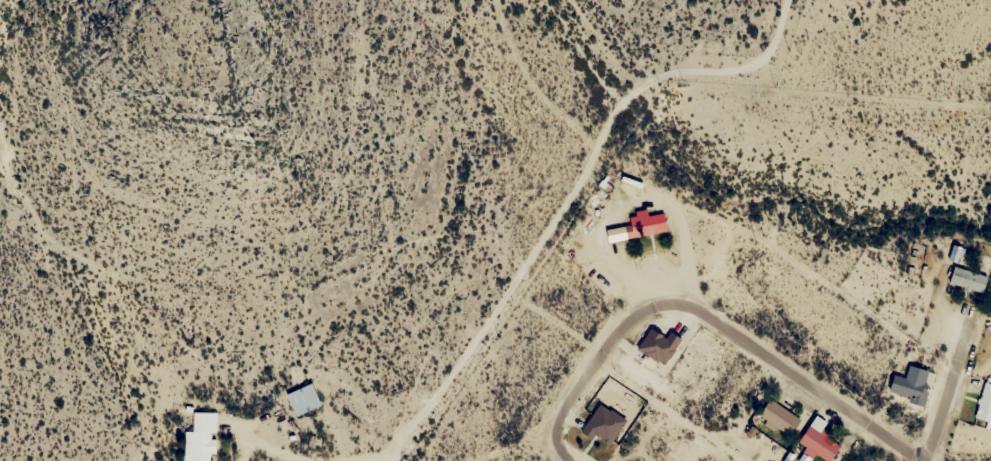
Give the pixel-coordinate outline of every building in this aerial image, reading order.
[(663,233),(661,216),(620,221),(622,238),(663,233)] [(946,283),(980,294),(985,277),(951,267),(946,283)] [(679,341),(667,332),(662,338),(649,328),(634,348),(660,367),(679,341)] [(905,402),(919,406),(928,372),(907,366),(903,379),(890,375),(885,391),(907,396),(905,402)] [(990,424),(990,377),(986,375),(973,418),(990,424)] [(294,417),(319,405),(308,383),(284,394),(294,417)] [(798,421),(768,399),(756,415),(786,438),(798,421)] [(593,435),(606,445),(624,421),(598,403),(577,432),(589,440),(593,435)] [(182,460),(212,460),(213,413),(192,412),(191,432),(182,432),(182,460)] [(824,422),(810,416),(795,450),(821,460),(829,460),(836,444),(818,436),(824,422)]
